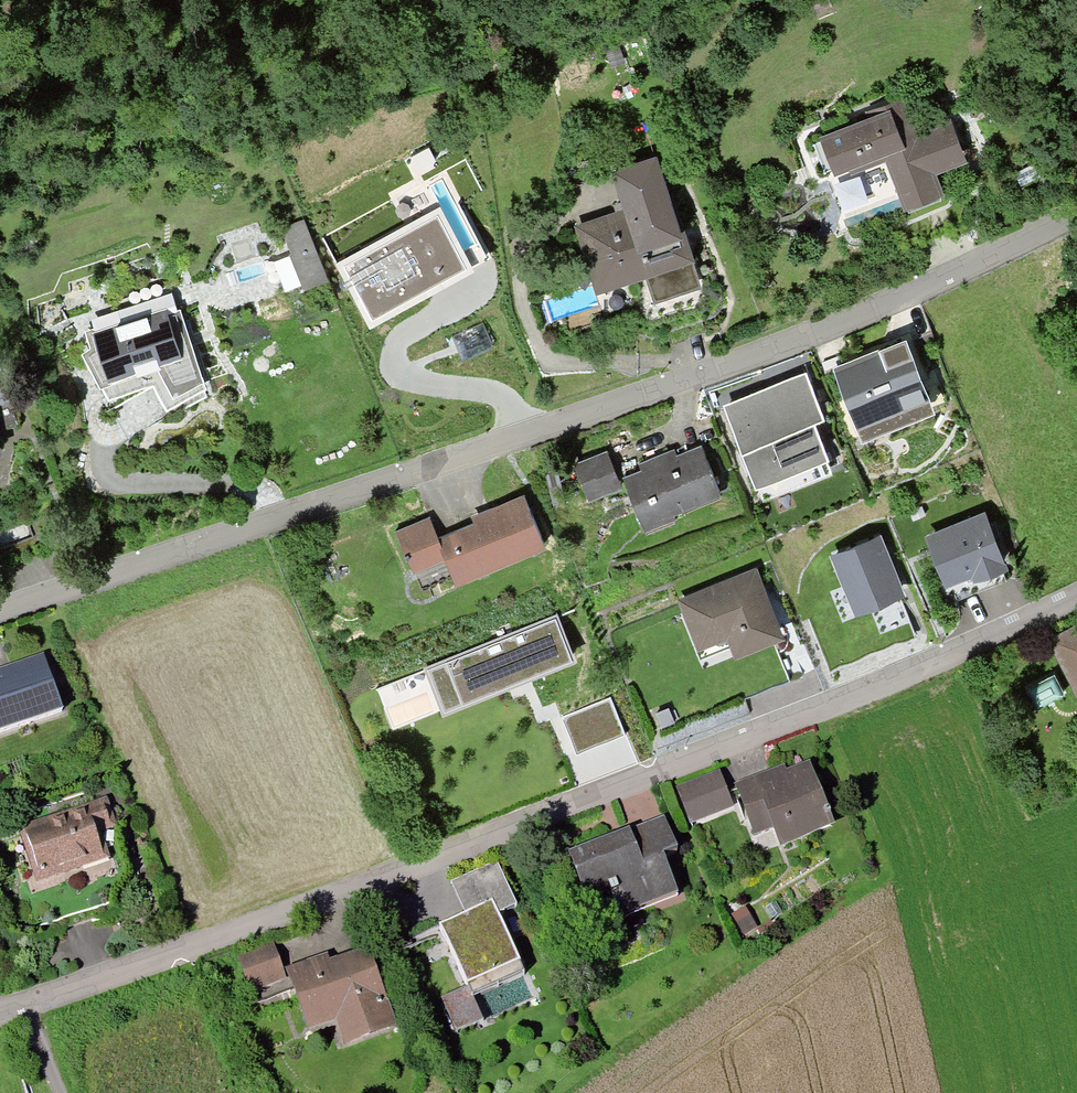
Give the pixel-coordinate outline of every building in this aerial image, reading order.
[(884,159),(903,207),(937,194),(928,171),(954,161),(952,154),(958,151),(948,124),(898,144),(893,130),(906,125),(899,109),(821,139),(821,141),(811,145),(822,174),(833,170),(833,171),(847,166),(850,173),(884,159)] [(657,157),(611,172),(623,210),(638,255),(687,239),(685,232),(682,233),(657,157)] [(638,255),(623,210),(574,225),(597,296),(646,280),(654,304),(701,289),(693,264),(695,263),(687,239),(638,255)] [(322,271),(303,223),(283,231),(302,279),(322,271)] [(150,372),(169,406),(201,389),(170,294),(116,312),(120,323),(86,334),(92,351),(85,354),(88,360),(87,360),(106,395),(124,385),(123,381),(150,372)] [(932,414),(904,343),(833,371),(861,442),(932,414)] [(844,466),(809,371),(727,401),(762,496),(844,466)] [(2,388),(0,389),(0,422),(1,422),(4,429),(16,424),(2,388)] [(670,461),(667,453),(637,465),(640,473),(622,480),(640,524),(717,492),(700,449),(670,461)] [(606,454),(573,467),(586,500),(619,487),(606,454)] [(436,540),(427,519),(393,534),(404,559),(405,559),(419,592),(451,579),(453,584),(521,555),(520,553),(539,545),(540,547),(542,546),(522,497),(487,512),(489,518),(436,540)] [(975,513),(918,536),(939,588),(996,565),(975,513)] [(873,536),(826,555),(848,611),(895,592),(873,536)] [(738,626),(746,646),(775,634),(751,576),(683,603),(699,642),(738,626)] [(1076,692),(1076,630),(1052,643),(1076,692)] [(0,682),(0,735),(60,715),(42,660),(9,671),(11,678),(0,682)] [(759,788),(757,783),(736,791),(748,821),(767,813),(779,847),(829,828),(825,820),(829,819),(827,814),(824,815),(807,769),(759,788)] [(684,813),(725,797),(718,779),(677,795),(684,813)] [(107,827),(101,808),(23,835),(38,880),(78,866),(76,860),(97,853),(90,833),(107,827)] [(627,838),(552,867),(560,885),(575,879),(584,902),(608,893),(611,900),(614,899),(619,913),(673,893),(661,861),(675,856),(662,821),(626,835),(627,838)] [(518,981),(485,908),(431,932),(464,1005),(518,981)] [(249,991),(281,980),(270,949),(238,960),(249,991)] [(321,974),(318,967),(291,976),(309,1029),(336,1019),(345,1044),(388,1029),(363,959),(321,974)]
